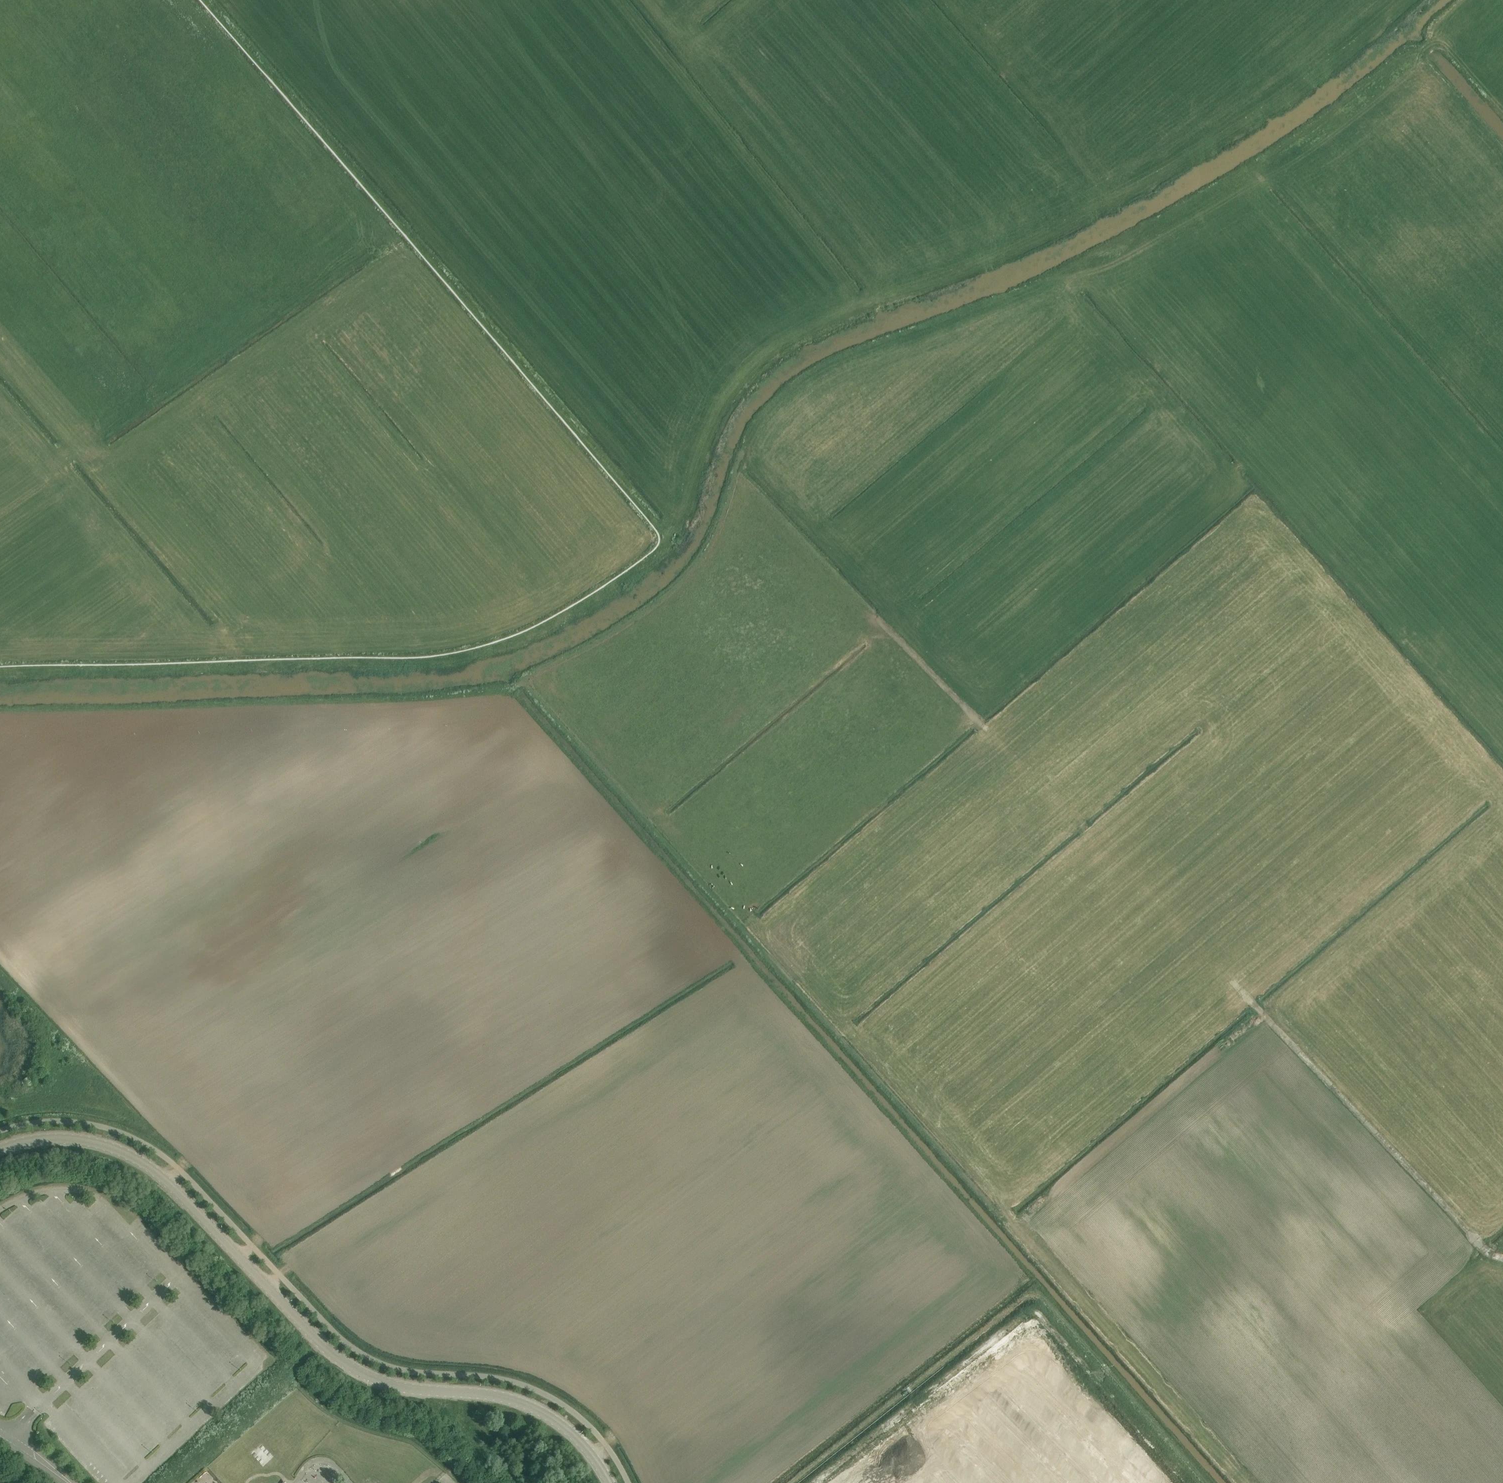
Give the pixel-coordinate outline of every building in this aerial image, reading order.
[(109,1448),(104,1453),(109,1460),(115,1455),(109,1448)]
